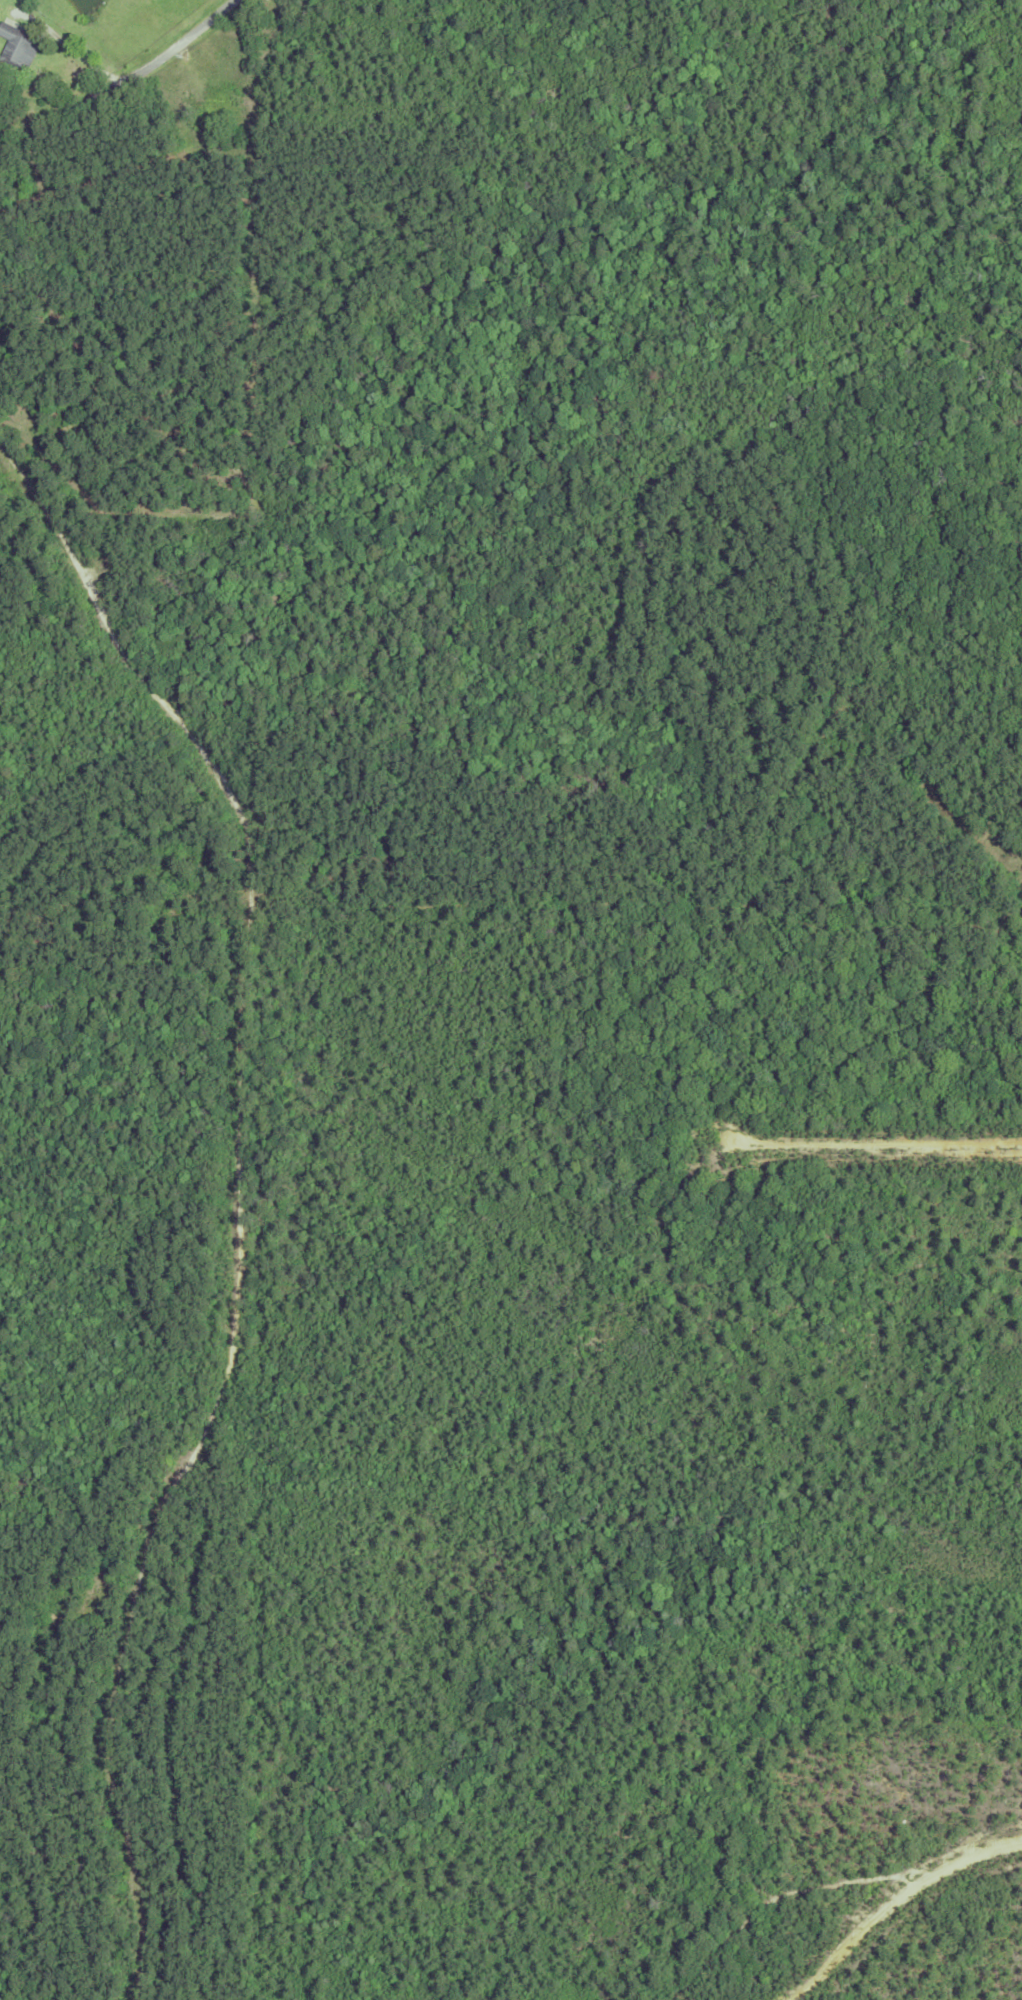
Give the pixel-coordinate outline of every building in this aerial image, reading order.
[(42,42),(4,24),(0,33),(11,38),(2,57),(29,70),(42,42)]
